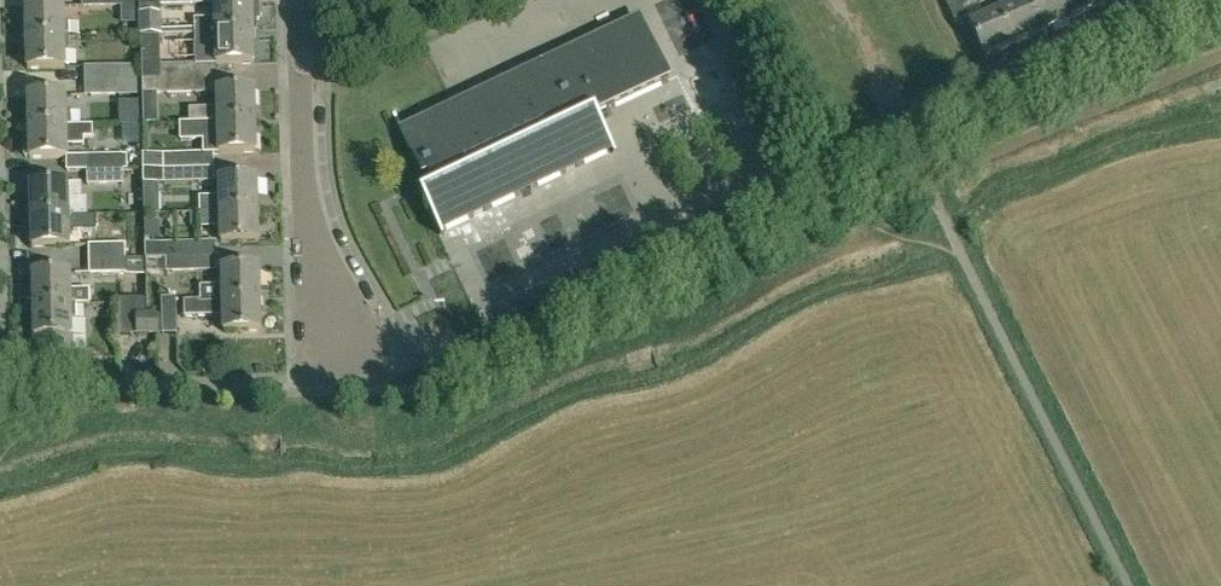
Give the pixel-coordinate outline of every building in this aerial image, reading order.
[(210,0),(139,0),(139,14),(161,14),(161,6),(210,5),(210,0)] [(1013,46),(998,11),(984,17),(981,12),(986,10),(982,0),(945,0),(957,27),(968,21),(985,59),(1013,46)] [(998,11),(1013,46),(1042,33),(1036,20),(1027,0),(1010,0),(1012,5),(998,11)] [(1042,33),(1070,20),(1062,0),(1027,0),(1036,20),(1042,33)] [(1095,0),(1062,0),(1070,20),(1098,8),(1096,2),(1095,0)] [(195,34),(253,33),(257,33),(257,19),(260,19),(259,1),(215,2),(215,19),(194,19),(195,34)] [(27,6),(27,37),(69,36),(69,21),(64,21),(64,6),(27,6)] [(430,178),(435,188),(436,190),(422,196),(439,233),(613,150),(597,116),(669,82),(639,18),(578,47),(579,49),(568,54),(567,52),(455,105),(402,130),(424,177),(429,175),(430,178)] [(216,65),(254,64),(253,33),(195,34),(195,49),(216,49),(216,65)] [(65,51),(69,51),(69,36),(27,37),(28,69),(65,68),(65,51)] [(162,79),(198,78),(198,65),(162,65),(162,79)] [(85,81),(121,80),(121,66),(85,66),(85,81)] [(163,94),(198,93),(198,78),(162,79),(163,94)] [(85,96),(121,95),(121,80),(85,81),(85,96)] [(236,122),(256,122),(255,91),(217,92),(218,108),(190,109),(190,123),(236,122)] [(29,96),(30,126),(72,125),(71,110),(66,110),(66,95),(29,96)] [(219,154),(257,153),(256,122),(236,122),(190,123),(191,138),(219,137),(219,154)] [(26,156),(30,156),(30,157),(68,156),(68,145),(85,144),(85,138),(93,137),(93,125),(72,125),(30,126),(30,140),(25,140),(26,156)] [(164,155),(165,169),(201,168),(201,154),(164,155)] [(87,156),(88,170),(123,170),(123,156),(87,156)] [(165,184),(201,183),(201,168),(165,169),(165,184)] [(88,185),(123,185),(123,170),(88,170),(88,185)] [(216,198),(216,212),(259,211),(258,180),(220,181),(220,198),(216,198)] [(31,185),(32,215),(74,215),(88,214),(87,198),(82,198),(82,184),(31,185)] [(259,211),(216,212),(200,212),(201,228),(222,227),(222,244),(259,243),(259,211)] [(70,229),(74,229),(74,215),(32,215),(33,247),(70,247),(70,229)] [(167,258),(218,257),(218,243),(147,244),(147,259),(167,258)] [(90,260),(125,259),(125,244),(90,245),(90,260)] [(218,257),(167,258),(168,273),(218,272),(218,257)] [(90,274),(126,274),(125,259),(90,260),(90,274)] [(145,259),(125,259),(126,274),(146,273),(145,259)] [(202,303),(261,301),(260,270),(223,271),(223,287),(201,288),(202,301),(202,303)] [(71,273),(34,274),(34,305),(76,304),(90,304),(90,289),(71,290),(71,273)] [(163,334),(178,334),(177,298),(163,298),(163,334)] [(118,335),(133,335),(133,299),(118,299),(118,335)] [(202,301),(185,301),(186,317),(224,316),(225,333),(262,332),(261,301),(202,303),(202,301)] [(72,319),(76,319),(76,304),(34,305),(36,357),(73,357),(72,319)] [(139,335),(158,334),(158,315),(138,315),(139,335)]
